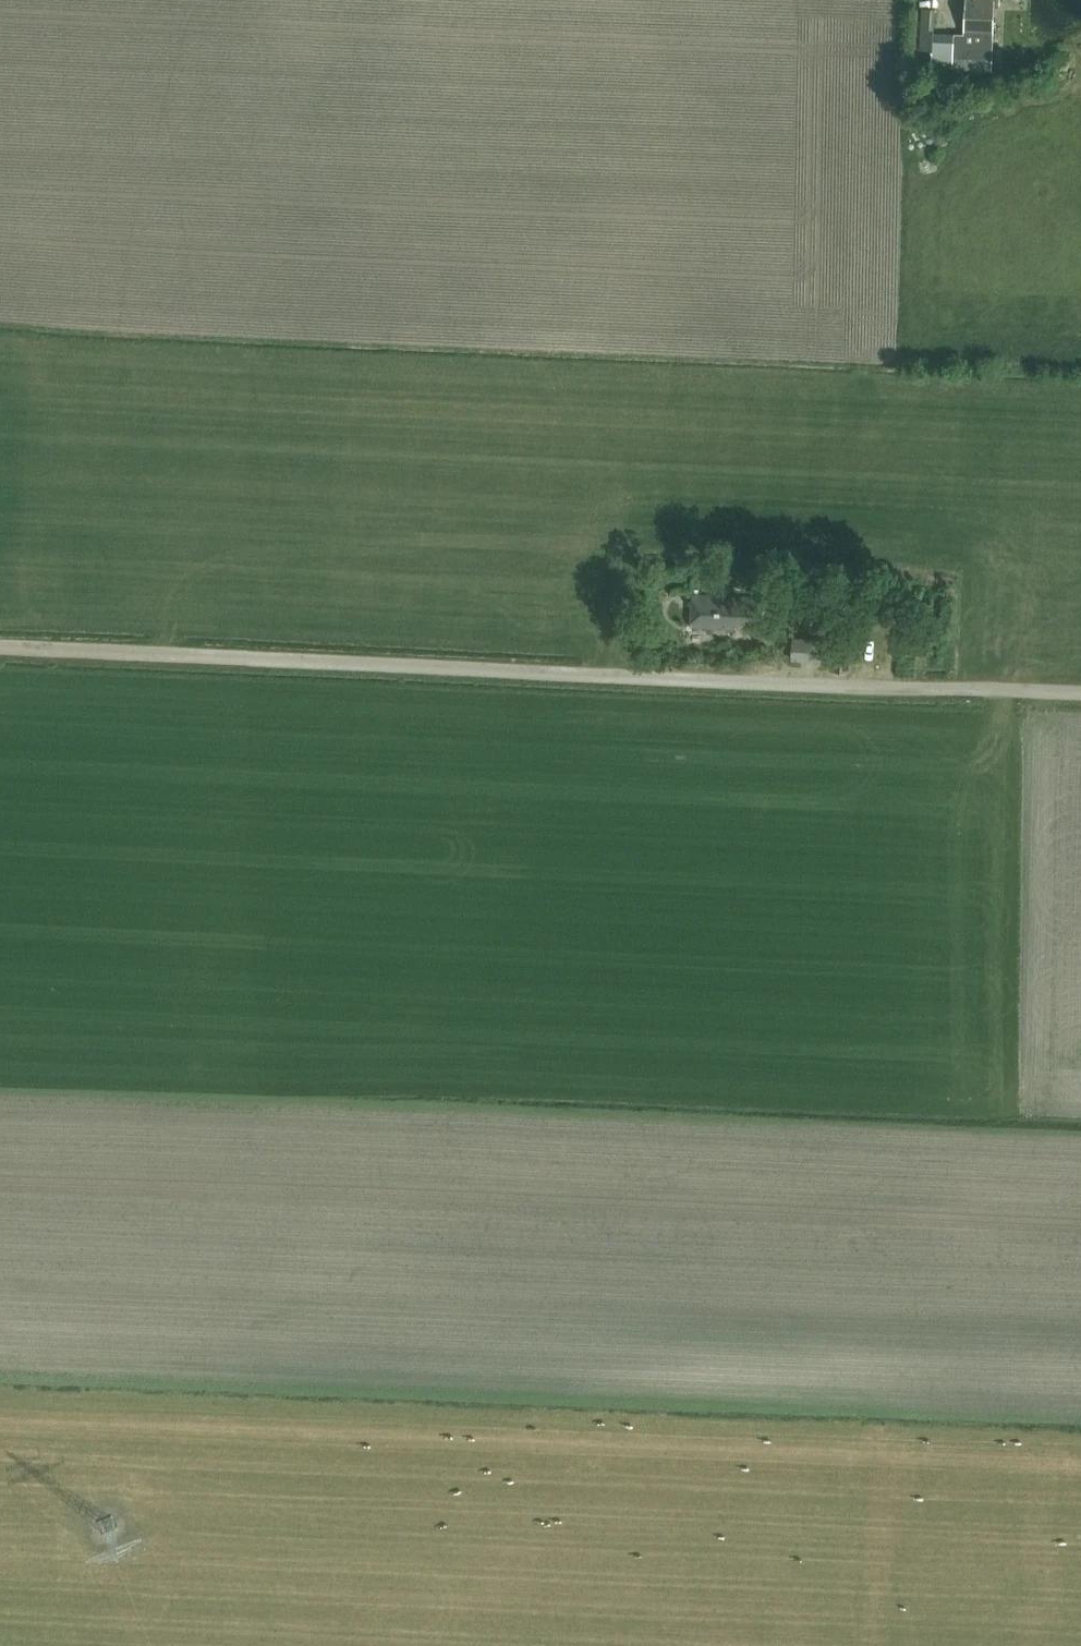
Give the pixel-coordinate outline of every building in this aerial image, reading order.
[(963,33),(933,30),(935,7),(921,7),(920,49),(954,52),(953,55),(991,58),(993,37),(995,0),(965,0),(963,33)] [(693,592),(691,624),(761,627),(762,595),(693,592)] [(832,630),(832,637),(792,635),(791,660),(831,661),(831,669),(852,670),(855,631),(832,630)] [(903,656),(902,672),(917,673),(918,657),(903,656)]
